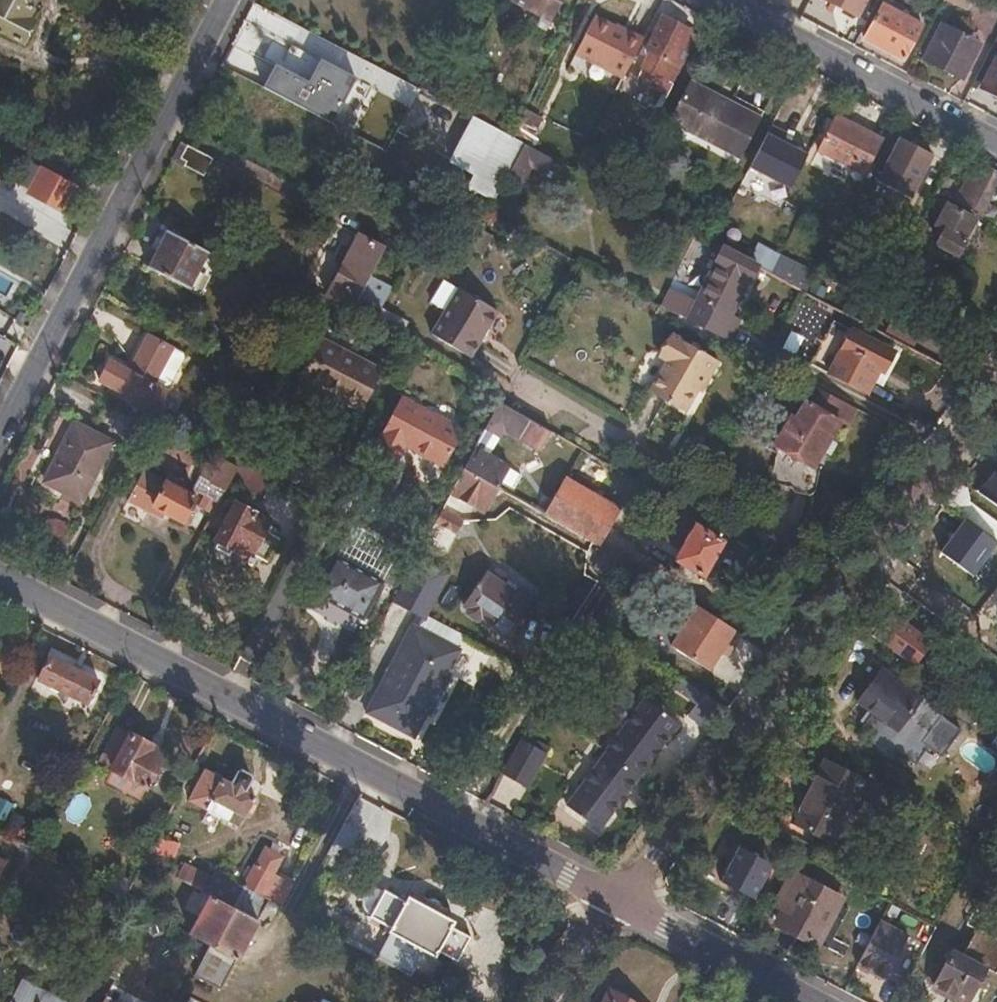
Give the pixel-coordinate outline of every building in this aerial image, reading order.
[(25,5),(28,0),(0,0),(0,31),(21,43),(34,20),(28,17),(33,9),(25,5)] [(567,0),(515,0),(556,22),(567,0)] [(866,0),(827,0),(857,16),(866,0)] [(904,58),(922,24),(882,3),(864,38),(904,58)] [(625,75),(635,53),(643,38),(596,14),(578,51),(625,75)] [(691,50),(699,34),(664,16),(647,47),(652,49),(677,62),(685,47),(691,50)] [(964,77),(981,43),(945,23),(926,58),(964,77)] [(280,68),(271,64),(259,87),(331,124),(354,78),(292,44),(280,68)] [(638,75),(669,91),(691,50),(685,47),(677,62),(652,49),(638,75)] [(984,88),(996,95),(996,60),(984,88)] [(498,111),(473,97),(465,112),(471,115),(479,119),(489,125),(490,126),(498,111)] [(748,147),(711,127),(715,119),(682,101),(662,141),(682,153),(732,178),(748,147)] [(524,138),(534,120),(524,114),(514,132),(524,138)] [(484,152),(496,128),(489,125),(471,115),(447,162),(472,175),(484,152)] [(868,169),(884,140),(838,115),(820,148),(866,172),(868,169)] [(752,138),(715,119),(711,127),(748,147),(752,138)] [(492,199),(521,142),(509,136),(496,128),(484,152),(472,175),(466,186),(492,199)] [(922,165),(909,159),(916,143),(889,129),(884,140),(868,169),(885,178),(895,183),(902,170),(916,177),(922,165)] [(809,153),(765,132),(747,170),(791,191),(809,153)] [(175,164),(186,145),(179,141),(169,161),(175,164)] [(202,178),(212,159),(186,145),(175,164),(202,178)] [(69,212),(81,181),(38,165),(26,196),(69,212)] [(996,178),(996,172),(986,166),(982,173),(974,169),(956,202),(976,212),(979,213),(996,178)] [(895,183),(885,178),(881,185),(892,191),(895,183)] [(862,211),(871,195),(865,191),(868,187),(861,183),(850,205),(862,211)] [(964,238),(973,219),(945,205),(934,227),(941,231),(934,245),(954,255),(964,238)] [(922,240),(929,227),(919,222),(913,235),(922,240)] [(188,287),(207,252),(165,230),(146,264),(188,287)] [(371,278),(386,250),(359,236),(326,300),(374,326),(393,290),(371,278)] [(738,304),(758,266),(723,247),(695,301),(684,320),(719,338),(736,303),(738,304)] [(814,274),(773,252),(765,269),(799,287),(805,290),(814,274)] [(472,359),(495,314),(456,293),(432,337),(472,359)] [(880,371),(890,353),(846,330),(824,374),(864,394),(876,369),(880,371)] [(167,391),(154,385),(173,348),(148,334),(128,371),(109,361),(98,381),(110,387),(107,392),(146,412),(148,407),(156,412),(167,391)] [(710,379),(719,362),(673,335),(660,357),(668,361),(651,391),(685,411),(697,391),(705,376),(710,379)] [(359,412),(380,374),(321,341),(301,379),(335,398),(359,412)] [(173,348),(154,385),(167,391),(186,355),(173,348)] [(701,394),(710,379),(705,376),(697,391),(701,394)] [(828,441),(837,423),(845,427),(855,408),(818,390),(809,407),(805,405),(795,422),(789,419),(774,448),(778,450),(775,456),(770,482),(774,487),(790,490),(793,495),(809,498),(814,494),(819,474),(811,470),(820,454),(828,441)] [(445,467),(463,431),(402,400),(376,449),(400,461),(406,448),(445,467)] [(516,438),(527,418),(498,403),(483,430),(498,438),(501,430),(516,438)] [(538,450),(548,431),(527,418),(516,438),(538,450)] [(81,501),(112,441),(75,422),(59,452),(62,453),(46,483),(81,501)] [(827,458),(834,444),(828,441),(820,454),(827,458)] [(508,467),(473,448),(462,471),(496,490),(508,467)] [(217,506),(236,469),(227,463),(220,477),(208,471),(196,494),(217,506)] [(978,491),(996,505),(996,466),(978,491)] [(485,511),(496,490),(462,471),(450,492),(485,511)] [(186,496),(192,486),(177,478),(172,488),(143,472),(130,496),(182,524),(195,501),(186,496)] [(617,510),(563,479),(551,502),(540,496),(533,511),(561,527),(597,547),(617,510)] [(266,530),(270,522),(235,503),(215,540),(219,541),(215,549),(229,557),(230,555),(234,546),(247,552),(269,564),(282,539),(266,530)] [(721,530),(683,508),(675,503),(656,537),(680,551),(674,562),(703,576),(722,543),(716,539),(721,530)] [(454,533),(463,516),(443,505),(434,522),(454,533)] [(960,514),(936,547),(970,571),(993,538),(960,514)] [(242,562),(247,552),(234,546),(230,555),(242,562)] [(447,673),(460,648),(420,627),(425,617),(449,572),(417,554),(417,555),(393,599),(416,612),(387,667),(363,713),(412,739),(426,714),(430,717),(452,676),(447,673)] [(620,578),(628,565),(610,554),(602,568),(620,578)] [(381,582),(339,559),(322,593),(364,614),(381,582)] [(522,615),(529,602),(513,592),(516,587),(508,582),(505,586),(486,573),(464,607),(467,609),(467,616),(477,622),(483,620),(507,637),(516,623),(520,626),(525,617),(522,615)] [(668,645),(709,673),(737,632),(696,604),(668,645)] [(929,643),(887,612),(876,627),(871,636),(913,666),(929,643)] [(100,683),(50,657),(38,681),(87,707),(100,683)] [(885,673),(862,705),(874,713),(864,728),(877,738),(871,747),(890,760),(896,751),(918,766),(930,750),(944,759),(964,731),(944,717),(949,710),(927,695),(923,701),(885,673)] [(626,793),(637,778),(668,736),(669,736),(679,722),(643,697),(592,769),(565,806),(598,831),(617,805),(626,793)] [(165,752),(152,745),(130,734),(129,736),(117,730),(100,762),(113,769),(112,771),(130,781),(146,789),(154,773),(165,752)] [(550,751),(524,736),(522,740),(547,755),(550,751)] [(988,751),(996,757),(996,737),(988,751)] [(527,790),(547,755),(522,740),(501,774),(527,790)] [(831,839),(863,779),(825,759),(793,819),(831,839)] [(254,795),(244,790),(249,780),(247,773),(242,770),(235,771),(229,782),(204,769),(187,801),(220,818),(237,828),(254,795)] [(112,771),(106,782),(140,800),(146,789),(130,781),(112,771)] [(621,807),(630,795),(626,793),(617,805),(621,807)] [(347,854),(363,825),(347,817),(332,845),(347,854)] [(774,861),(738,843),(717,882),(754,901),(774,861)] [(292,884),(274,874),(283,856),(264,846),(242,888),(268,902),(279,908),(292,884)] [(158,871),(161,863),(148,855),(144,863),(154,869),(158,871)] [(201,894),(208,882),(181,866),(178,872),(173,869),(170,877),(201,894)] [(134,883),(136,879),(119,871),(108,892),(125,901),(134,883)] [(816,941),(840,896),(792,871),(775,903),(785,909),(778,921),(816,941)] [(223,890),(229,880),(213,872),(208,882),(223,890)] [(371,916),(384,892),(381,891),(378,889),(377,889),(375,889),(373,890),(370,892),(366,886),(364,883),(353,903),(359,904),(364,905),(364,907),(364,908),(364,910),(365,912),(366,913),(368,914),(369,914),(371,916)] [(254,926),(268,902),(242,888),(230,909),(210,899),(190,935),(211,946),(236,960),(254,926)] [(309,902),(314,891),(309,888),(303,899),(309,902)] [(471,937),(452,926),(455,922),(444,916),(448,907),(445,908),(441,908),(440,907),(439,906),(438,905),(439,902),(433,899),(429,902),(422,898),(420,903),(409,897),(406,902),(385,890),(384,892),(371,916),(370,917),(391,928),(389,931),(401,937),(396,945),(399,953),(415,961),(420,960),(426,950),(436,956),(438,952),(457,962),(471,937)] [(916,963),(936,926),(909,911),(890,949),(916,963)] [(977,925),(961,954),(952,949),(934,984),(967,1001),(986,967),(996,973),(996,935),(977,925)] [(149,943),(154,933),(144,928),(138,938),(149,943)] [(117,979),(133,948),(115,940),(100,969),(117,979)] [(221,989),(236,960),(211,946),(196,976),(221,989)] [(43,989),(25,979),(13,1001),(36,1001),(43,989)] [(623,994),(611,988),(607,995),(619,1001),(623,994)] [(43,989),(36,1001),(68,1001),(43,989)] [(623,994),(619,1001),(639,1001),(623,994)]
